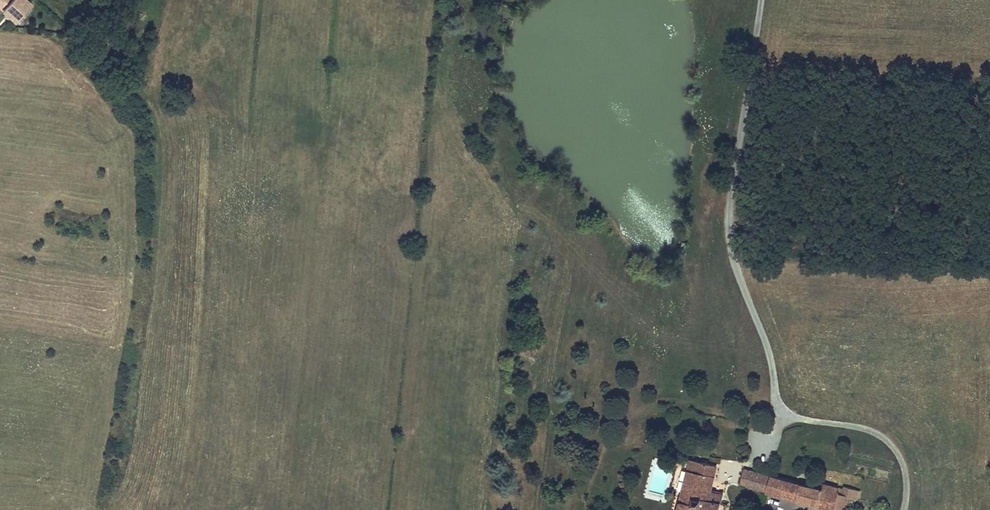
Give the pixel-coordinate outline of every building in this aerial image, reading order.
[(26,0),(17,0),(4,15),(18,26),(34,7),(26,0)] [(690,458),(676,509),(717,509),(722,493),(709,489),(716,466),(690,458)] [(851,509),(854,497),(858,499),(860,491),(844,486),(843,490),(818,483),(817,488),(743,468),(739,483),(817,506),(821,494),(836,498),(837,494),(848,497),(846,508),(851,509)] [(836,498),(821,494),(817,506),(833,509),(836,498)] [(837,494),(836,498),(833,509),(834,509),(845,509),(846,508),(848,497),(837,494)]
